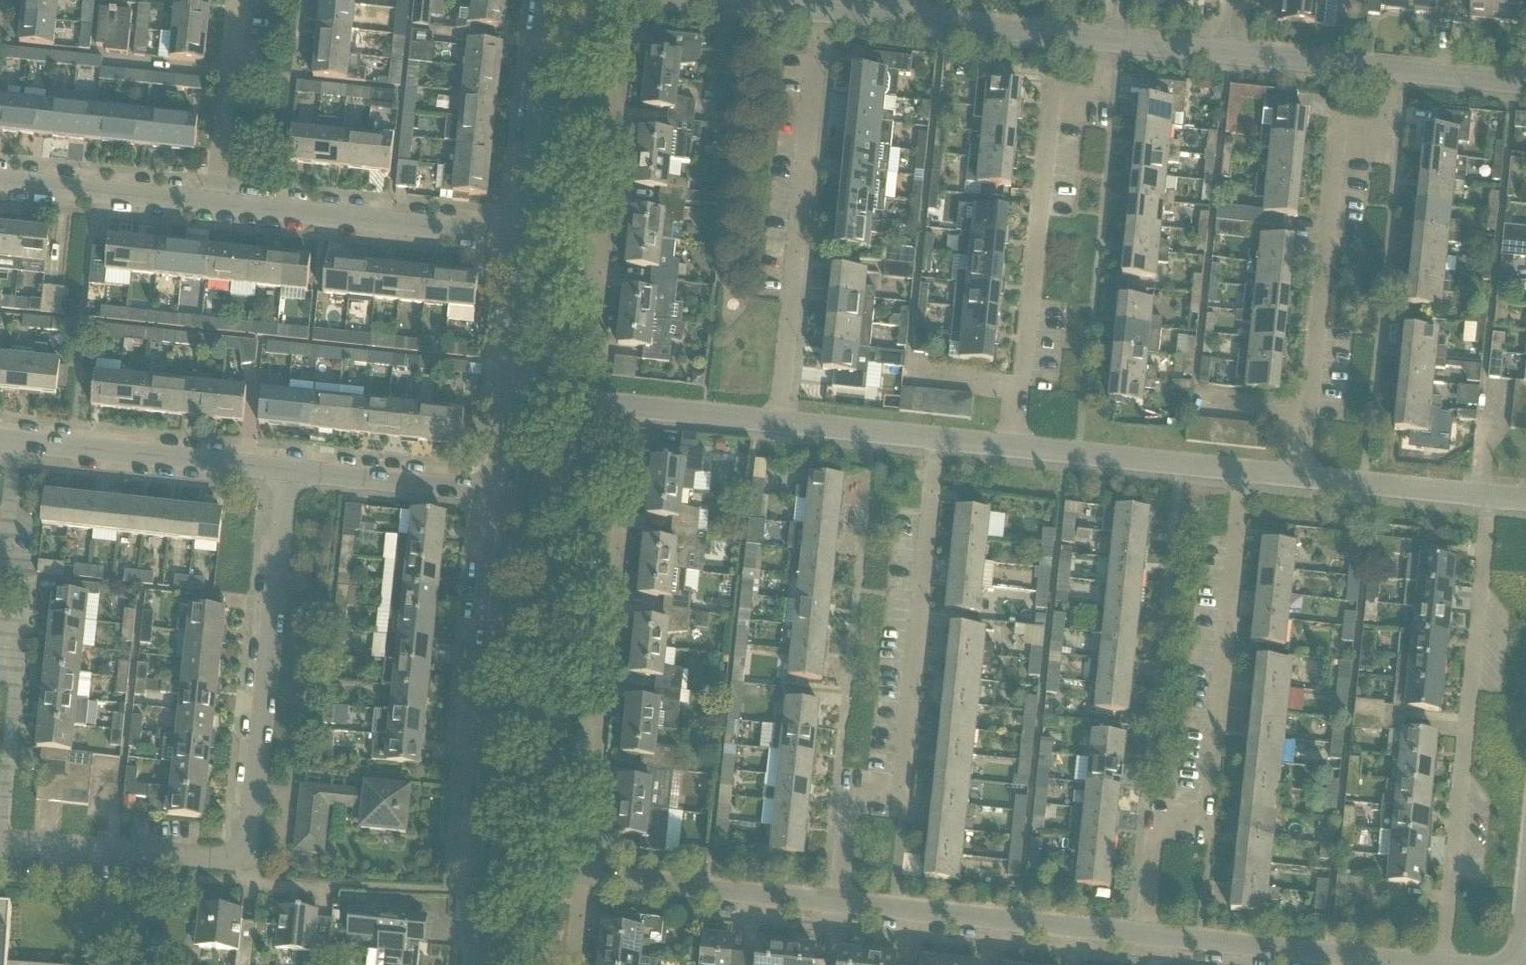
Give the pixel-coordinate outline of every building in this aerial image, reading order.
[(58,0),(24,0),(23,18),(56,21),(58,0)] [(96,0),(83,0),(81,24),(93,25),(96,0)] [(210,0),(176,0),(175,9),(209,12),(210,0)] [(410,0),(397,0),(396,10),(409,11),(410,0)] [(432,0),(415,0),(414,14),(413,26),(430,28),(432,0)] [(505,20),(507,4),(473,0),(472,13),(459,11),(457,30),(477,32),(478,27),(504,30),(505,20)] [(1278,21),(1314,25),(1323,26),(1325,10),(1326,0),(1280,0),(1278,21)] [(1367,15),(1380,16),(1381,10),(1381,8),(1386,9),(1385,11),(1410,13),(1412,0),(1368,0),(1368,3),(1367,15)] [(1410,13),(1435,16),(1435,14),(1440,14),(1440,16),(1439,22),(1452,24),(1454,0),(1412,0),(1410,13)] [(1452,24),(1464,25),(1465,19),(1465,17),(1470,17),(1469,19),(1495,22),(1497,0),(1454,0),(1452,24)] [(1495,22),(1520,25),(1520,23),(1525,23),(1524,25),(1524,31),(1525,31),(1525,0),(1497,0),(1495,22)] [(321,2),(319,27),(352,31),(362,32),(365,7),(355,5),(321,2)] [(148,32),(151,6),(138,5),(136,30),(148,32)] [(206,37),(209,12),(175,9),(173,34),(206,37)] [(128,55),(130,35),(132,13),(100,10),(96,47),(106,48),(106,53),(128,55)] [(406,36),(409,11),(396,10),(394,35),(406,36)] [(53,47),(55,27),(56,21),(23,18),(20,44),(53,47)] [(91,51),(93,25),(81,24),(78,50),(91,51)] [(349,56),(352,31),(319,27),(316,52),(349,56)] [(146,58),(148,32),(136,30),(133,56),(146,58)] [(412,31),(409,62),(420,63),(432,64),(434,52),(435,53),(435,52),(436,47),(433,46),(434,43),(432,33),(429,33),(412,31)] [(649,51),(646,79),(678,82),(679,67),(700,65),(703,37),(690,36),(663,33),(661,46),(666,46),(665,51),(665,52),(661,52),(649,51)] [(204,63),(206,37),(173,34),(170,60),(204,63)] [(404,61),(406,36),(394,35),(391,60),(404,61)] [(500,71),(502,45),(482,43),(468,42),(466,68),(500,71)] [(26,62),(27,50),(1,47),(0,60),(26,62)] [(51,65),(52,53),(27,50),(26,62),(51,65)] [(365,83),(366,70),(360,69),(361,57),(349,56),(316,52),(313,78),(333,80),(347,82),(365,83)] [(76,68),(78,55),(52,53),(51,65),(76,68)] [(910,76),(912,58),(870,53),(868,70),(854,69),(851,95),(896,99),(898,85),(897,85),(898,75),(910,76)] [(78,55),(76,68),(100,70),(102,70),(102,68),(103,58),(78,55)] [(401,87),(404,61),(391,60),(389,80),(380,79),(380,85),(401,87)] [(409,62),(406,87),(417,88),(420,63),(409,62)] [(1018,112),(1021,86),(1010,85),(1012,67),(979,64),(977,84),(974,107),(1018,112)] [(100,70),(99,81),(126,83),(127,71),(108,69),(102,68),(102,70),(100,70)] [(497,96),(500,71),(466,68),(463,93),(497,96)] [(151,86),(152,74),(127,71),(126,83),(151,86)] [(176,89),(177,76),(152,74),(151,86),(176,89)] [(201,91),(202,79),(177,76),(176,89),(201,91)] [(646,79),(643,106),(669,109),(667,121),(693,124),(695,112),(696,102),(676,97),(678,82),(646,79)] [(321,97),(322,84),(297,82),(296,94),(321,97)] [(1183,115),(1186,85),(1154,82),(1152,100),(1140,99),(1138,124),(1171,128),(1172,114),(1183,115)] [(346,99),(348,87),(322,84),(321,97),(346,99)] [(1212,84),(1212,89),(1216,95),(1221,95),(1222,85),(1212,84)] [(371,102),(373,90),(348,87),(346,99),(371,102)] [(415,113),(417,88),(406,87),(403,112),(415,113)] [(379,110),(381,91),(373,90),(371,102),(371,110),(379,110)] [(1264,102),(1261,138),(1305,142),(1307,116),(1296,115),(1297,101),(1298,94),(1266,91),(1264,102)] [(494,121),(497,96),(463,93),(461,118),(494,121)] [(893,124),(896,99),(851,95),(849,120),(893,124)] [(22,101),(0,98),(0,132),(19,134),(22,101)] [(44,137),(47,103),(22,101),(19,134),(44,137)] [(929,123),(931,103),(922,102),(920,122),(929,123)] [(69,139),(72,106),(47,103),(44,137),(69,139)] [(94,142),(98,109),(72,106),(69,139),(94,142)] [(1016,137),(1018,112),(974,107),(973,118),(983,119),(982,134),(1016,137)] [(120,145),(123,111),(98,109),(94,142),(120,145)] [(945,130),(947,111),(938,110),(936,129),(945,130)] [(145,147),(148,114),(123,111),(120,145),(145,147)] [(413,138),(415,113),(403,112),(401,137),(413,138)] [(1468,144),(1471,115),(1439,112),(1437,130),(1425,128),(1423,154),(1456,158),(1458,143),(1468,144)] [(1515,113),(1514,128),(1525,129),(1525,114),(1515,113)] [(170,150),(173,117),(148,114),(145,147),(170,150)] [(1226,133),(1226,134),(1234,135),(1236,115),(1228,114),(1226,133)] [(195,152),(198,119),(173,117),(170,150),(195,152)] [(494,121),(461,118),(449,117),(446,142),(458,143),(492,146),(494,121)] [(339,168),(343,134),(344,121),(319,119),(318,132),(314,165),(339,168)] [(890,149),(892,135),(893,124),(849,120),(846,145),(890,149)] [(640,130),(638,158),(670,161),(682,163),(688,163),(689,162),(687,146),(691,146),(692,142),(700,141),(702,125),(693,124),(667,121),(666,133),(640,130)] [(1179,154),(1180,144),(1170,143),(1171,128),(1138,124),(1135,150),(1179,154)] [(314,165),(318,132),(292,129),(288,162),(314,165)] [(943,150),(945,130),(936,129),(934,149),(943,150)] [(368,137),(364,170),(390,173),(392,153),(394,140),(394,134),(384,132),(383,139),(368,137)] [(1215,152),(1217,133),(1208,132),(1206,151),(1215,152)] [(926,153),(928,134),(919,133),(917,152),(926,153)] [(364,170),(368,137),(343,134),(339,168),(364,170)] [(1013,162),(1016,137),(982,134),(980,148),(971,147),(969,158),(1013,162)] [(410,163),(413,138),(401,137),(398,162),(410,163)] [(1302,167),(1305,142),(1261,138),(1260,148),(1269,149),(1268,163),(1302,167)] [(727,151),(728,141),(719,140),(718,150),(727,151)] [(1231,160),(1233,140),(1225,140),(1223,159),(1231,160)] [(1502,162),(1504,143),(1496,142),(1494,161),(1502,162)] [(489,172),(492,146),(458,143),(456,168),(489,172)] [(888,174),(889,164),(890,149),(846,145),(843,170),(888,174)] [(1178,166),(1179,154),(1135,150),(1132,175),(1167,178),(1168,164),(1178,166)] [(924,173),(926,153),(917,152),(915,172),(924,173)] [(1456,158),(1423,154),(1420,179),(1464,184),(1465,173),(1467,159),(1456,158)] [(638,158),(635,186),(660,189),(659,201),(686,203),(686,197),(687,193),(688,183),(668,177),(670,161),(638,158)] [(1011,188),(1013,162),(969,158),(966,183),(991,186),(1011,188)] [(1229,179),(1231,160),(1223,159),(1221,178),(1229,179)] [(1521,180),(1523,161),(1511,159),(1509,178),(1521,180)] [(1500,182),(1502,162),(1494,161),(1492,181),(1500,182)] [(398,162),(395,188),(408,189),(409,190),(410,181),(416,182),(418,164),(410,163),(398,162)] [(1212,184),(1214,164),(1205,163),(1203,183),(1212,184)] [(1299,192),(1302,167),(1268,163),(1266,178),(1257,177),(1256,188),(1299,192)] [(486,197),(489,172),(456,168),(444,167),(442,192),(453,194),(452,201),(468,203),(469,195),(486,197)] [(885,199),(888,174),(843,170),(841,195),(885,199)] [(939,192),(941,173),(932,173),(930,191),(939,192)] [(1174,204),(1175,194),(1165,193),(1167,178),(1132,175),(1130,200),(1174,204)] [(1519,199),(1521,180),(1509,178),(1507,197),(1519,199)] [(1463,194),(1464,184),(1420,179),(1418,204),(1451,208),(1453,193),(1463,194)] [(1210,203),(1212,184),(1203,183),(1201,202),(1210,203)] [(921,203),(923,184),(914,184),(912,202),(921,203)] [(1297,218),(1299,192),(1256,188),(1254,199),(1264,200),(1263,210),(1247,209),(1247,210),(1218,206),(1216,222),(1245,225),(1283,229),(1284,216),(1297,218)] [(937,212),(939,192),(930,191),(928,211),(937,212)] [(686,197),(686,203),(688,204),(697,204),(698,194),(687,193),(686,197)] [(1497,213),(1499,194),(1490,193),(1489,212),(1497,213)] [(887,225),(888,215),(884,214),(885,199),(841,195),(838,220),(887,225)] [(1173,215),(1174,204),(1130,200),(1127,225),(1161,228),(1163,214),(1173,215)] [(632,210),(629,238),(663,241),(675,243),(682,243),(682,242),(684,225),(686,203),(659,201),(658,212),(632,210)] [(919,223),(921,203),(912,202),(910,222),(919,223)] [(1459,234),(1460,224),(1450,223),(1451,208),(1418,204),(1415,229),(1459,234)] [(1193,216),(1194,207),(1183,206),(1182,215),(1193,216)] [(1006,237),(1008,212),(974,208),(972,223),(963,222),(962,233),(1006,237)] [(1495,232),(1497,213),(1489,212),(1487,231),(1495,232)] [(1207,233),(1209,214),(1200,213),(1198,232),(1207,233)] [(887,226),(887,225),(838,220),(835,246),(870,249),(872,235),(881,236),(883,225),(887,226)] [(1244,240),(1245,225),(1216,222),(1214,237),(1244,240)] [(24,228),(0,225),(0,259),(20,261),(24,228)] [(1169,254),(1170,244),(1160,243),(1161,228),(1127,225),(1125,250),(1169,254)] [(1502,240),(1525,243),(1525,228),(1511,227),(1504,226),(1502,240)] [(46,264),(49,231),(24,228),(20,261),(46,264)] [(1458,245),(1459,234),(1415,229),(1412,254),(1446,258),(1448,244),(1458,245)] [(1205,252),(1207,233),(1198,232),(1196,251),(1205,252)] [(1003,262),(1006,237),(962,233),(959,258),(969,258),(1003,262)] [(932,255),(934,236),(926,235),(924,254),(932,255)] [(131,274),(134,240),(109,238),(108,250),(92,248),(89,285),(105,286),(107,271),(131,274)] [(679,266),(680,262),(673,260),(675,243),(629,238),(626,265),(652,268),(651,280),(678,283),(678,277),(679,266)] [(1292,267),(1294,242),(1260,238),(1258,253),(1249,252),(1248,263),(1292,267)] [(156,277),(160,243),(134,240),(131,274),(156,277)] [(1501,256),(1525,259),(1525,243),(1502,240),(1501,256)] [(181,279),(185,246),(160,243),(156,277),(181,279)] [(1492,263),(1494,244),(1486,243),(1484,262),(1492,263)] [(206,282),(210,248),(185,246),(181,279),(206,282)] [(231,285),(235,251),(210,248),(206,282),(231,285)] [(914,266),(916,251),(887,248),(886,263),(914,266)] [(1168,265),(1169,254),(1125,250),(1122,275),(1155,279),(1158,264),(1168,265)] [(256,287),(260,253),(235,251),(231,285),(256,287)] [(282,290),(285,256),(260,253),(256,287),(282,290)] [(931,274),(932,255),(924,254),(922,273),(931,274)] [(1446,258),(1412,254),(1410,279),(1454,284),(1455,274),(1456,259),(1446,258)] [(307,293),(309,278),(311,258),(285,256),(282,290),(307,293)] [(1000,287),(1003,262),(969,258),(967,273),(958,272),(957,283),(1000,287)] [(349,297),(352,263),(326,260),(323,294),(349,297)] [(1490,282),(1492,263),(1484,262),(1482,281),(1490,282)] [(374,299),(377,266),(352,263),(349,297),(374,299)] [(913,281),(914,266),(886,263),(884,278),(913,281)] [(1289,292),(1292,267),(1248,263),(1247,274),(1257,274),(1255,289),(1289,292)] [(1218,285),(1220,266),(1212,265),(1210,284),(1218,285)] [(399,302),(402,268),(377,266),(374,299),(399,302)] [(679,266),(678,277),(685,278),(687,266),(679,266)] [(427,271),(424,304),(449,307),(452,274),(450,273),(451,269),(438,267),(437,272),(427,271)] [(424,304),(427,271),(402,268),(399,302),(424,304)] [(875,300),(876,289),(866,288),(867,273),(853,271),(833,269),(831,295),(875,300)] [(1500,271),(1500,278),(1510,279),(1511,272),(1500,271)] [(449,307),(448,319),(474,322),(475,309),(475,307),(487,308),(489,288),(477,287),(478,276),(452,274),(449,307)] [(1201,296),(1203,276),(1194,275),(1192,295),(1201,296)] [(1453,294),(1454,284),(1410,279),(1407,305),(1441,309),(1442,293),(1453,294)] [(621,317),(663,322),(665,322),(667,305),(675,304),(678,283),(651,280),(650,288),(649,292),(624,289),(621,317)] [(998,312),(1000,287),(957,283),(954,308),(998,312)] [(927,305),(929,285),(920,284),(918,304),(927,305)] [(1216,304),(1218,285),(1210,284),(1208,303),(1216,304)] [(1508,304),(1510,286),(1498,284),(1496,303),(1508,304)] [(52,315),(55,288),(43,286),(41,313),(52,315)] [(65,316),(65,315),(68,289),(55,288),(52,315),(65,316)] [(1287,317),(1289,292),(1255,289),(1253,303),(1244,302),(1242,312),(1237,312),(1287,317)] [(872,325),(875,300),(831,295),(828,320),(872,325)] [(1199,315),(1201,296),(1192,295),(1189,314),(1199,315)] [(16,299),(1,297),(0,309),(15,311),(16,299)] [(31,313),(33,301),(16,299),(15,311),(31,313)] [(1161,330),(1162,319),(1152,318),(1154,303),(1119,299),(1117,325),(1161,330)] [(1506,324),(1508,304),(1496,303),(1494,323),(1506,324)] [(927,330),(928,324),(925,324),(927,305),(918,304),(915,329),(927,330)] [(1486,325),(1488,306),(1479,305),(1477,324),(1486,325)] [(126,323),(127,310),(101,308),(100,320),(126,323)] [(995,337),(998,312),(954,308),(951,333),(995,337)] [(908,329),(910,309),(901,309),(899,328),(908,329)] [(128,310),(126,323),(151,325),(153,312),(145,312),(128,310)] [(176,328),(178,315),(153,312),(151,325),(176,328)] [(1284,342),(1287,317),(1237,312),(1236,323),(1251,325),(1250,339),(1284,342)] [(201,331),(203,318),(178,315),(176,328),(201,331)] [(1213,335),(1215,316),(1207,315),(1204,334),(1213,335)] [(37,330),(38,318),(24,317),(22,329),(37,330)] [(665,339),(670,322),(665,322),(663,322),(621,317),(618,345),(644,348),(642,361),(669,363),(671,344),(671,341),(665,339)] [(52,332),(53,320),(38,318),(37,330),(52,332)] [(226,333),(228,320),(203,318),(201,331),(226,333)] [(64,333),(65,321),(53,320),(52,332),(64,333)] [(252,336),(253,323),(228,320),(226,333),(252,336)] [(826,336),(825,345),(859,349),(869,350),(870,347),(872,325),(828,320),(826,336)] [(277,338),(278,326),(253,323),(252,336),(277,338)] [(1484,345),(1486,325),(1477,324),(1475,344),(1484,345)] [(1159,355),(1161,330),(1117,325),(1114,350),(1147,353),(1147,354),(1159,355)] [(124,340),(126,328),(100,326),(99,335),(99,337),(124,340)] [(308,342),(310,329),(278,326),(277,338),(308,342)] [(149,342),(151,331),(126,328),(124,340),(149,342)] [(906,348),(908,329),(899,328),(897,347),(906,348)] [(925,355),(927,330),(915,329),(913,353),(925,355)] [(1403,346),(1402,355),(1436,358),(1446,359),(1447,349),(1437,347),(1438,332),(1405,329),(1403,346)] [(344,345),(345,333),(314,330),(312,342),(344,345)] [(174,345),(175,333),(151,331),(149,342),(174,345)] [(200,348),(201,336),(175,333),(174,345),(200,348)] [(369,348),(370,336),(345,333),(344,345),(369,348)] [(993,363),(995,337),(951,333),(950,344),(949,359),(958,361),(973,361),(993,363)] [(1211,354),(1213,335),(1204,334),(1203,353),(1211,354)] [(1503,354),(1505,335),(1493,334),(1491,353),(1503,354)] [(225,350),(226,339),(201,336),(200,348),(225,350)] [(394,351),(395,338),(370,336),(369,348),(394,351)] [(419,354),(420,341),(395,338),(394,351),(419,354)] [(1194,358),(1196,339),(1187,338),(1185,358),(1194,358)] [(242,366),(255,364),(258,342),(226,339),(225,350),(240,352),(242,366)] [(1282,367),(1284,342),(1250,339),(1248,353),(1239,352),(1238,363),(1282,367)] [(444,356),(445,343),(420,341),(419,354),(444,356)] [(292,357),(293,345),(268,342),(266,355),(292,357)] [(470,359),(471,346),(445,343),(444,356),(470,359)] [(31,394),(31,396),(39,397),(40,395),(56,396),(60,362),(58,362),(59,358),(46,357),(48,346),(36,345),(35,359),(31,394)] [(293,345),(292,357),(317,360),(318,348),(308,346),(293,345)] [(824,354),(823,371),(834,372),(832,388),(854,390),(865,391),(866,389),(868,365),(876,365),(877,354),(877,351),(869,350),(859,349),(825,345),(824,354)] [(318,348),(317,360),(342,363),(343,350),(318,348)] [(343,350),(342,363),(367,365),(368,353),(343,350)] [(1114,350),(1112,375),(1156,380),(1157,369),(1146,368),(1147,354),(1147,353),(1114,350)] [(877,354),(876,365),(883,366),(904,369),(906,354),(880,351),(877,351),(877,354)] [(392,368),(393,356),(368,353),(367,365),(392,368)] [(1500,379),(1503,354),(1491,353),(1488,378),(1500,379)] [(6,391),(9,356),(0,355),(0,390),(6,391)] [(1401,364),(1400,380),(1433,383),(1435,369),(1445,370),(1445,368),(1461,369),(1467,377),(1466,382),(1480,384),(1480,377),(1482,363),(1446,359),(1436,358),(1402,355),(1401,364)] [(9,356),(6,391),(21,393),(21,395),(31,396),(31,394),(35,359),(9,356)] [(417,371),(418,358),(393,356),(392,368),(417,371)] [(442,373),(443,361),(418,358),(417,371),(442,373)] [(1192,378),(1194,358),(1185,358),(1183,377),(1192,378)] [(1208,384),(1211,360),(1202,359),(1200,383),(1208,384)] [(480,377),(481,367),(469,366),(469,364),(443,361),(442,373),(468,376),(468,375),(480,377)] [(1236,374),(1235,389),(1259,391),(1279,393),(1282,367),(1238,363),(1236,374)] [(117,409),(121,376),(95,373),(91,407),(117,409)] [(693,379),(693,385),(704,386),(705,375),(698,375),(693,379)] [(1155,390),(1156,380),(1112,375),(1109,401),(1142,404),(1144,389),(1155,390)] [(142,412),(146,379),(121,376),(117,409),(142,412)] [(167,415),(171,381),(146,379),(142,412),(167,415)] [(1400,380),(1397,405),(1430,408),(1441,409),(1442,399),(1432,398),(1433,383),(1400,380)] [(192,417),(196,384),(171,381),(167,415),(192,417)] [(1515,381),(1514,393),(1525,394),(1525,382),(1515,381)] [(288,394),(285,427),(310,429),(313,396),(314,384),(289,382),(288,394)] [(1191,392),(1191,384),(1192,383),(1172,382),(1171,390),(1191,392)] [(217,420),(221,387),(196,384),(192,417),(217,420)] [(243,423),(245,403),(247,389),(221,387),(217,420),(243,423)] [(1470,387),(1468,406),(1477,407),(1479,388),(1470,387)] [(911,413),(914,389),(902,388),(899,412),(911,413)] [(923,415),(926,391),(914,389),(911,413),(923,415)] [(285,427),(288,394),(263,391),(261,404),(259,424),(285,427)] [(935,416),(938,392),(926,391),(923,415),(935,416)] [(947,417),(949,393),(938,392),(935,416),(947,417)] [(959,418),(961,394),(949,393),(947,417),(959,418)] [(1514,393),(1513,405),(1525,407),(1525,394),(1514,393)] [(971,420),(973,396),(961,394),(959,418),(971,420)] [(335,432),(338,399),(313,396),(310,429),(335,432)] [(360,435),(363,402),(338,399),(335,432),(360,435)] [(385,437),(388,404),(363,402),(360,435),(385,437)] [(410,440),(413,407),(388,404),(385,437),(410,440)] [(1396,414),(1394,430),(1410,432),(1416,433),(1415,446),(1423,447),(1438,449),(1438,447),(1437,447),(1438,445),(1438,440),(1440,420),(1440,419),(1441,413),(1441,409),(1430,408),(1397,405),(1396,414)] [(1513,405),(1511,417),(1525,419),(1525,407),(1513,405)] [(435,443),(439,409),(413,407),(410,440),(435,443)] [(461,445),(464,412),(439,409),(435,443),(461,445)] [(1457,411),(1457,420),(1476,422),(1477,413),(1457,411)] [(1511,417),(1510,429),(1525,431),(1525,419),(1511,417)] [(1178,430),(1178,421),(1168,421),(1168,429),(1178,430)] [(1266,450),(1268,426),(1260,425),(1257,449),(1266,450)] [(704,472),(706,452),(692,450),(680,448),(679,462),(667,461),(653,460),(650,487),(683,491),(693,492),(695,475),(704,474),(704,472)] [(841,504),(844,479),(810,476),(809,490),(796,488),(795,500),(808,501),(841,504)] [(764,496),(766,482),(753,481),(752,495),(764,496)] [(734,483),(733,497),(743,497),(744,484),(734,483)] [(698,533),(700,512),(682,506),(683,491),(650,487),(647,515),(673,518),(672,530),(698,533)] [(69,529),(72,496),(46,493),(42,526),(69,529)] [(762,512),(764,496),(752,495),(749,520),(761,521),(762,512)] [(94,531),(97,498),(72,496),(69,529),(94,531)] [(119,534),(122,501),(97,498),(94,531),(119,534)] [(796,500),(793,525),(805,526),(838,530),(841,504),(808,501),(796,500)] [(144,537),(147,504),(122,501),(119,534),(144,537)] [(1082,515),(1083,505),(1067,503),(1066,514),(1064,514),(1062,528),(1075,529),(1077,515),(1082,515)] [(169,539),(173,506),(147,504),(144,537),(169,539)] [(373,534),(374,526),(361,524),(363,507),(346,505),(343,531),(360,532),(373,534)] [(194,542),(198,509),(173,506),(169,539),(194,542)] [(1147,537),(1149,512),(1116,508),(1114,534),(1147,537)] [(219,545),(222,512),(198,509),(194,542),(219,545)] [(987,538),(990,513),(957,509),(954,534),(987,538)] [(443,541),(445,516),(413,512),(410,537),(443,541)] [(761,523),(761,521),(749,520),(749,522),(750,522),(749,531),(748,531),(746,545),(759,546),(760,532),(759,532),(760,523),(761,523)] [(836,555),(838,530),(805,526),(802,552),(836,555)] [(1073,544),(1075,529),(1062,528),(1061,543),(1073,544)] [(1056,531),(1052,530),(1043,529),(1042,544),(1054,545),(1056,531)] [(645,539),(642,567),(687,572),(689,554),(696,554),(704,555),(707,533),(698,533),(672,530),(670,542),(664,541),(645,539)] [(360,534),(360,532),(343,531),(343,532),(344,533),(343,537),(343,536),(341,556),(353,557),(355,538),(355,534),(360,534)] [(985,563),(987,538),(954,534),(952,559),(985,563)] [(1144,562),(1147,537),(1114,534),(1111,558),(1144,562)] [(440,566),(443,541),(410,537),(398,536),(396,561),(440,566)] [(1399,556),(1401,541),(1372,538),(1371,553),(1399,556)] [(1293,571),(1293,565),(1296,545),(1263,541),(1260,568),(1293,571)] [(1051,570),(1054,545),(1042,544),(1039,569),(1051,570)] [(761,572),(764,547),(759,547),(759,546),(746,545),(744,570),(761,572)] [(833,580),(836,555),(802,552),(800,577),(833,580)] [(1070,580),(1072,554),(1061,553),(1060,559),(1059,559),(1058,578),(1070,580)] [(351,582),(351,576),(353,557),(341,556),(339,575),(338,580),(351,582)] [(1452,586),(1454,561),(1408,556),(1406,576),(1406,582),(1407,582),(1452,586)] [(1141,587),(1144,562),(1111,558),(1108,584),(1141,587)] [(982,588),(985,563),(952,559),(949,584),(982,588)] [(63,576),(65,564),(39,561),(37,574),(63,576)] [(438,591),(440,566),(396,561),(393,586),(438,591)] [(1361,578),(1362,563),(1350,562),(1348,577),(1361,578)] [(88,579),(89,567),(75,566),(73,578),(88,579)] [(103,581),(104,569),(89,567),(88,579),(103,581)] [(642,567),(639,595),(659,597),(665,598),(663,609),(690,612),(691,606),(692,591),(685,589),(687,572),(642,567)] [(1291,596),(1293,571),(1260,568),(1257,592),(1291,596)] [(1048,595),(1051,570),(1039,569),(1036,594),(1048,595)] [(758,598),(761,572),(744,570),(741,595),(753,596),(753,597),(758,598)] [(138,584),(139,572),(125,571),(123,583),(138,584)] [(153,586),(154,574),(139,572),(138,584),(153,586)] [(188,590),(189,578),(174,576),(173,588),(188,590)] [(830,605),(833,580),(800,577),(797,601),(830,605)] [(1348,577),(1347,592),(1359,593),(1361,578),(1348,577)] [(203,591),(204,579),(189,578),(188,590),(203,591)] [(1067,604),(1070,580),(1058,578),(1055,603),(1067,604)] [(348,606),(350,587),(351,582),(338,580),(336,605),(348,606)] [(99,597),(100,586),(67,582),(67,593),(54,592),(51,618),(85,622),(88,596),(99,597)] [(1449,611),(1452,586),(1407,582),(1404,607),(1414,608),(1449,611)] [(979,614),(982,588),(949,584),(946,610),(979,614)] [(1138,612),(1141,587),(1108,584),(1105,609),(1138,612)] [(1378,604),(1380,585),(1368,584),(1366,603),(1378,604)] [(435,616),(438,591),(393,586),(390,611),(435,616)] [(1288,621),(1289,617),(1291,596),(1257,592),(1255,617),(1288,621)] [(222,636),(225,610),(223,610),(225,599),(181,594),(180,606),(190,607),(189,622),(179,621),(177,632),(187,633),(222,636)] [(1047,608),(1048,595),(1036,594),(1035,607),(1047,608)] [(741,595),(739,610),(752,612),(753,597),(753,596),(741,595)] [(828,630),(830,605),(797,601),(794,627),(828,630)] [(720,602),(718,614),(729,616),(731,603),(720,602)] [(1376,624),(1378,604),(1366,603),(1363,622),(1376,624)] [(346,626),(348,606),(336,605),(334,624),(346,626)] [(1446,636),(1449,611),(1414,608),(1412,632),(1446,636)] [(688,634),(690,617),(690,612),(663,609),(662,621),(636,619),(633,647),(667,650),(669,635),(688,634)] [(1136,637),(1138,617),(1138,612),(1105,609),(1103,634),(1136,637)] [(134,627),(135,617),(136,611),(125,610),(123,626),(134,627)] [(432,641),(435,617),(435,616),(390,611),(388,636),(432,641)] [(153,629),(154,613),(143,612),(142,628),(153,629)] [(1344,612),(1343,627),(1355,628),(1357,614),(1356,614),(1345,613),(1344,612)] [(707,629),(708,614),(697,613),(695,628),(707,629)] [(1065,629),(1066,615),(1054,614),(1053,627),(1065,629)] [(1286,647),(1288,621),(1255,617),(1252,643),(1272,645),(1286,647)] [(83,648),(85,622),(51,618),(48,644),(83,648)] [(132,643),(134,627),(123,626),(121,642),(132,643)] [(1015,626),(1014,636),(1025,637),(1026,627),(1015,626)] [(825,655),(828,630),(794,627),(792,652),(825,655)] [(947,643),(946,652),(993,657),(995,646),(984,645),(986,630),(972,629),(952,627),(952,628),(950,643),(947,643)] [(1062,655),(1065,629),(1053,627),(1050,653),(1062,655)] [(1352,643),(1355,628),(1343,627),(1341,642),(1352,643)] [(151,645),(153,629),(142,628),(140,644),(151,645)] [(748,646),(749,632),(737,631),(736,645),(748,646)] [(1446,636),(1412,632),(1401,631),(1398,656),(1444,661),(1446,636)] [(219,662),(222,636),(187,633),(184,659),(219,662)] [(1373,654),(1375,635),(1363,633),(1361,652),(1373,654)] [(1133,662),(1136,637),(1103,634),(1100,659),(1133,662)] [(343,656),(345,637),(333,636),(331,655),(343,656)] [(430,666),(432,641),(388,636),(385,661),(430,666)] [(80,674),(83,648),(48,644),(45,670),(80,674)] [(744,684),(748,646),(736,645),(732,683),(744,684)] [(1032,646),(1030,661),(1042,662),(1043,648),(1032,646)] [(633,647),(631,674),(650,676),(656,677),(655,689),(681,692),(682,692),(684,671),(674,668),(676,651),(667,650),(633,647)] [(822,681),(825,655),(792,652),(789,677),(822,681)] [(946,652),(945,662),(948,662),(947,678),(980,681),(982,668),(992,669),(993,657),(946,652)] [(1371,673),(1373,654),(1361,652),(1359,672),(1371,673)] [(1059,680),(1062,655),(1050,653),(1047,679),(1059,680)] [(341,676),(343,656),(331,655),(329,674),(341,676)] [(1441,686),(1444,661),(1398,656),(1396,681),(1441,686)] [(216,688),(219,662),(184,659),(181,684),(216,688)] [(1131,687),(1133,662),(1100,659),(1097,684),(1131,687)] [(1289,689),(1292,663),(1277,662),(1258,660),(1257,661),(1258,661),(1256,676),(1253,676),(1252,685),(1289,689)] [(427,691),(430,666),(385,661),(382,686),(395,687),(427,691)] [(1040,678),(1041,662),(1030,661),(1029,677),(1040,678)] [(129,679),(131,663),(119,662),(117,678),(129,679)] [(147,681),(149,665),(138,664),(136,680),(147,681)] [(89,701),(92,675),(80,674),(45,670),(43,697),(89,701)] [(127,696),(129,679),(117,678),(116,694),(127,696)] [(942,693),(941,702),(978,706),(980,681),(947,678),(945,693),(942,693)] [(1058,695),(1059,680),(1047,679),(1046,694),(1058,695)] [(146,697),(147,681),(136,680),(134,696),(146,697)] [(1349,695),(1350,682),(1338,680),(1336,694),(1349,695)] [(1396,681),(1394,692),(1407,693),(1406,708),(1419,709),(1439,711),(1440,696),(1441,686),(1396,681)] [(216,688),(181,684),(161,682),(160,694),(180,696),(178,711),(214,715),(216,688)] [(744,685),(744,684),(732,683),(728,720),(739,722),(743,685),(744,685)] [(1128,713),(1131,687),(1097,684),(1094,710),(1108,711),(1128,713)] [(1252,685),(1251,695),(1254,695),(1253,710),(1286,714),(1289,689),(1252,685)] [(338,706),(340,687),(327,686),(325,705),(338,706)] [(424,716),(427,691),(395,687),(392,712),(424,716)] [(628,698),(625,726),(659,730),(677,731),(680,703),(681,692),(655,689),(654,701),(648,700),(628,698)] [(1347,711),(1349,695),(1336,694),(1334,709),(1347,711)] [(86,728),(89,701),(43,697),(40,723),(74,726),(86,728)] [(1037,713),(1038,699),(1026,697),(1025,711),(1037,713)] [(1356,700),(1354,715),(1382,718),(1383,718),(1384,706),(1384,703),(1360,700),(1356,700)] [(817,730),(819,704),(786,701),(784,727),(817,730)] [(941,702),(940,712),(943,712),(941,728),(975,731),(978,706),(941,702)] [(336,726),(338,706),(325,705),(323,725),(336,726)] [(422,741),(424,716),(392,712),(375,710),(373,735),(375,735),(422,741)] [(1248,726),(1247,735),(1284,739),(1286,714),(1253,710),(1251,726),(1248,726)] [(211,741),(214,715),(178,711),(176,737),(211,741)] [(1034,738),(1037,713),(1025,711),(1022,736),(1034,738)] [(123,731),(125,716),(114,714),(112,730),(123,731)] [(1354,715),(1352,731),(1381,734),(1381,731),(1383,718),(1382,718),(1354,715)] [(142,733),(144,718),(132,716),(131,732),(142,733)] [(738,737),(739,722),(728,720),(726,736),(738,737)] [(71,752),(74,726),(40,723),(37,749),(42,749),(67,752),(71,752)] [(762,724),(760,748),(771,750),(771,751),(781,752),(814,755),(817,730),(784,727),(774,726),(762,724)] [(673,771),(676,750),(657,745),(659,730),(625,726),(622,754),(648,757),(647,769),(673,771)] [(937,743),(936,752),(972,756),(975,731),(941,728),(940,743),(937,743)] [(122,747),(123,731),(112,730),(110,746),(122,747)] [(1343,746),(1345,731),(1332,730),(1331,744),(1343,746)] [(140,750),(142,733),(131,732),(129,748),(140,750)] [(1387,746),(1386,756),(1393,757),(1434,761),(1435,750),(1436,735),(1403,732),(1402,747),(1387,746)] [(1092,733),(1089,759),(1122,762),(1123,760),(1123,753),(1125,738),(1126,737),(1106,735),(1092,733)] [(163,748),(162,762),(173,763),(208,767),(211,741),(176,737),(165,735),(163,748)] [(419,766),(422,741),(375,735),(372,761),(419,766)] [(1281,764),(1284,739),(1247,735),(1246,745),(1249,745),(1247,761),(1281,764)] [(1032,763),(1034,738),(1022,736),(1020,761),(1032,763)] [(333,756),(334,738),(322,737),(320,755),(333,756)] [(708,737),(707,749),(718,750),(719,738),(708,737)] [(1052,755),(1053,740),(1041,739),(1040,753),(1052,755)] [(1342,760),(1343,746),(1331,744),(1330,759),(1342,760)] [(734,772),(737,747),(724,746),(722,770),(734,772)] [(66,765),(67,752),(42,749),(40,762),(66,765)] [(92,767),(93,755),(71,752),(67,752),(66,765),(92,767)] [(811,780),(814,755),(781,752),(778,776),(811,780)] [(936,752),(935,762),(938,762),(936,778),(970,781),(972,756),(936,752)] [(1050,770),(1052,755),(1040,753),(1038,769),(1050,770)] [(1393,757),(1392,767),(1400,768),(1399,782),(1431,786),(1432,771),(1434,761),(1393,757)] [(1359,778),(1361,759),(1349,758),(1348,777),(1359,778)] [(1077,760),(1075,783),(1087,784),(1120,787),(1120,783),(1123,783),(1124,771),(1122,770),(1122,762),(1089,759),(1089,761),(1077,760)] [(1030,777),(1032,763),(1020,761),(1018,776),(1030,777)] [(1243,776),(1242,785),(1278,789),(1281,764),(1247,761),(1246,776),(1243,776)] [(65,778),(66,765),(40,762),(39,775),(52,776),(65,778)] [(205,793),(208,767),(173,763),(170,789),(205,793)] [(91,780),(92,767),(66,765),(65,778),(91,780)] [(136,785),(138,770),(127,768),(125,784),(136,785)] [(620,778),(617,806),(669,811),(673,771),(647,769),(645,780),(640,780),(620,778)] [(732,797),(734,772),(722,770),(719,795),(732,797)] [(49,802),(52,776),(39,775),(36,801),(49,802)] [(62,803),(63,790),(65,778),(52,776),(49,802),(62,803)] [(809,805),(811,780),(778,776),(777,791),(765,790),(763,801),(776,802),(809,805)] [(1357,798),(1359,778),(1348,777),(1346,797),(1357,798)] [(89,793),(90,786),(91,780),(65,778),(63,790),(89,793)] [(931,793),(930,803),(967,806),(970,781),(936,778),(934,793),(931,793)] [(1338,796),(1340,781),(1328,780),(1326,794),(1338,796)] [(406,833),(410,789),(392,787),(392,785),(364,782),(363,791),(323,786),(323,788),(302,786),(295,851),(323,853),(328,800),(363,804),(361,829),(386,831),(406,833)] [(1382,797),(1382,806),(1428,811),(1430,800),(1431,786),(1399,782),(1397,796),(1385,797),(1382,797)] [(148,799),(150,787),(136,785),(125,784),(124,796),(148,799)] [(1087,784),(1084,809),(1117,813),(1119,796),(1120,787),(1087,784)] [(1276,814),(1278,789),(1242,785),(1241,795),(1244,795),(1242,811),(1276,814)] [(210,820),(211,805),(204,805),(205,793),(170,789),(157,788),(157,799),(159,801),(158,815),(203,819),(210,820)] [(1047,805),(1048,790),(1036,789),(1034,804),(1047,805)] [(88,806),(89,793),(63,790),(62,803),(88,806)] [(1336,811),(1338,796),(1326,794),(1325,809),(1336,811)] [(729,822),(732,797),(719,795),(716,821),(729,822)] [(1027,813),(1028,798),(1016,797),(1015,811),(1027,813)] [(806,831),(809,805),(776,802),(773,827),(806,831)] [(930,803),(929,812),(932,812),(931,828),(964,831),(966,818),(975,819),(976,807),(967,806),(930,803)] [(1044,830),(1047,805),(1034,804),(1032,829),(1044,830)] [(617,806),(614,834),(640,836),(639,849),(665,852),(667,832),(669,814),(669,812),(669,811),(617,806)] [(1382,806),(1381,815),(1395,818),(1393,832),(1431,836),(1433,821),(1431,820),(1427,820),(1428,811),(1382,806)] [(1355,828),(1357,809),(1344,808),(1342,827),(1355,828)] [(1084,809),(1082,834),(1115,838),(1115,835),(1115,829),(1117,813),(1084,809)] [(1024,838),(1027,813),(1015,811),(1012,837),(1024,838)] [(1237,826),(1236,835),(1273,839),(1276,814),(1242,811),(1240,826),(1237,826)] [(727,837),(729,822),(716,821),(715,836),(727,837)] [(803,856),(806,831),(773,827),(770,852),(803,856)] [(1353,848),(1355,828),(1342,827),(1340,847),(1353,848)] [(926,843),(925,853),(962,857),(964,831),(931,828),(929,844),(926,843)] [(1333,846),(1334,832),(1322,830),(1320,845),(1333,846)] [(1378,856),(1378,857),(1389,858),(1391,858),(1391,857),(1423,860),(1424,851),(1430,851),(1431,836),(1393,832),(1380,831),(1378,856)] [(1082,834),(1079,859),(1112,863),(1113,854),(1115,838),(1082,834)] [(1236,835),(1235,845),(1238,845),(1237,861),(1270,864),(1284,866),(1287,841),(1273,839),(1236,835)] [(1021,863),(1024,838),(1012,837),(1009,862),(1021,863)] [(1042,855),(1043,841),(1031,839),(1029,854),(1042,855)] [(1331,860),(1333,846),(1320,845),(1319,859),(1331,860)] [(697,850),(696,863),(707,864),(708,851),(697,850)] [(925,853),(924,862),(927,862),(925,877),(925,879),(959,882),(962,857),(925,853)] [(1029,854),(1028,869),(1040,870),(1042,855),(1029,854)] [(1389,874),(1388,882),(1413,885),(1421,886),(1422,871),(1423,860),(1391,857),(1391,858),(1389,874)] [(1079,859),(1076,885),(1091,886),(1110,888),(1110,887),(1109,887),(1111,872),(1112,863),(1079,859)] [(1268,889),(1270,864),(1237,861),(1235,876),(1232,876),(1231,886),(1268,889)] [(1020,878),(1021,863),(1009,862),(1008,877),(1020,878)] [(1350,877),(1350,876),(1344,875),(1344,873),(1338,872),(1337,877),(1336,892),(1364,895),(1366,879),(1350,877)] [(1328,896),(1329,882),(1317,880),(1316,895),(1328,896)] [(1231,886),(1230,895),(1233,895),(1231,910),(1231,911),(1265,915),(1266,901),(1278,902),(1280,890),(1268,889),(1231,886)] [(1326,911),(1328,896),(1316,895),(1314,910),(1326,911)] [(192,933),(197,934),(196,947),(200,948),(237,951),(235,964),(252,964),(254,943),(256,923),(237,921),(238,915),(241,916),(242,910),(200,905),(198,922),(193,922),(192,933)] [(347,941),(367,943),(368,938),(379,939),(376,964),(423,964),(424,955),(417,955),(418,943),(421,943),(423,920),(424,915),(400,913),(400,908),(382,906),(381,911),(350,908),(348,928),(347,936),(347,941)] [(1342,906),(1341,916),(1353,917),(1354,907),(1342,906)] [(8,964),(12,908),(0,907),(0,964),(8,964)] [(276,950),(305,953),(303,964),(328,964),(329,949),(330,941),(329,941),(315,939),(317,918),(318,911),(301,909),(302,908),(297,908),(297,909),(285,908),(281,907),(279,924),(278,936),(276,950)] [(339,921),(340,913),(333,912),(332,920),(339,921)] [(665,945),(668,920),(619,915),(625,916),(624,928),(605,926),(602,954),(640,958),(641,942),(665,945)] [(702,964),(743,964),(744,960),(731,959),(733,940),(704,937),(702,957),(702,964)] [(743,964),(785,964),(787,945),(759,943),(757,961),(744,960),(743,964)] [(814,948),(787,945),(785,964),(813,964),(814,948)] [(868,954),(840,951),(839,964),(867,964),(868,954)] [(683,953),(682,963),(691,964),(692,954),(683,953)] [(640,958),(602,954),(601,964),(639,964),(640,958)] [(896,957),(868,954),(867,964),(895,964),(896,957)]
